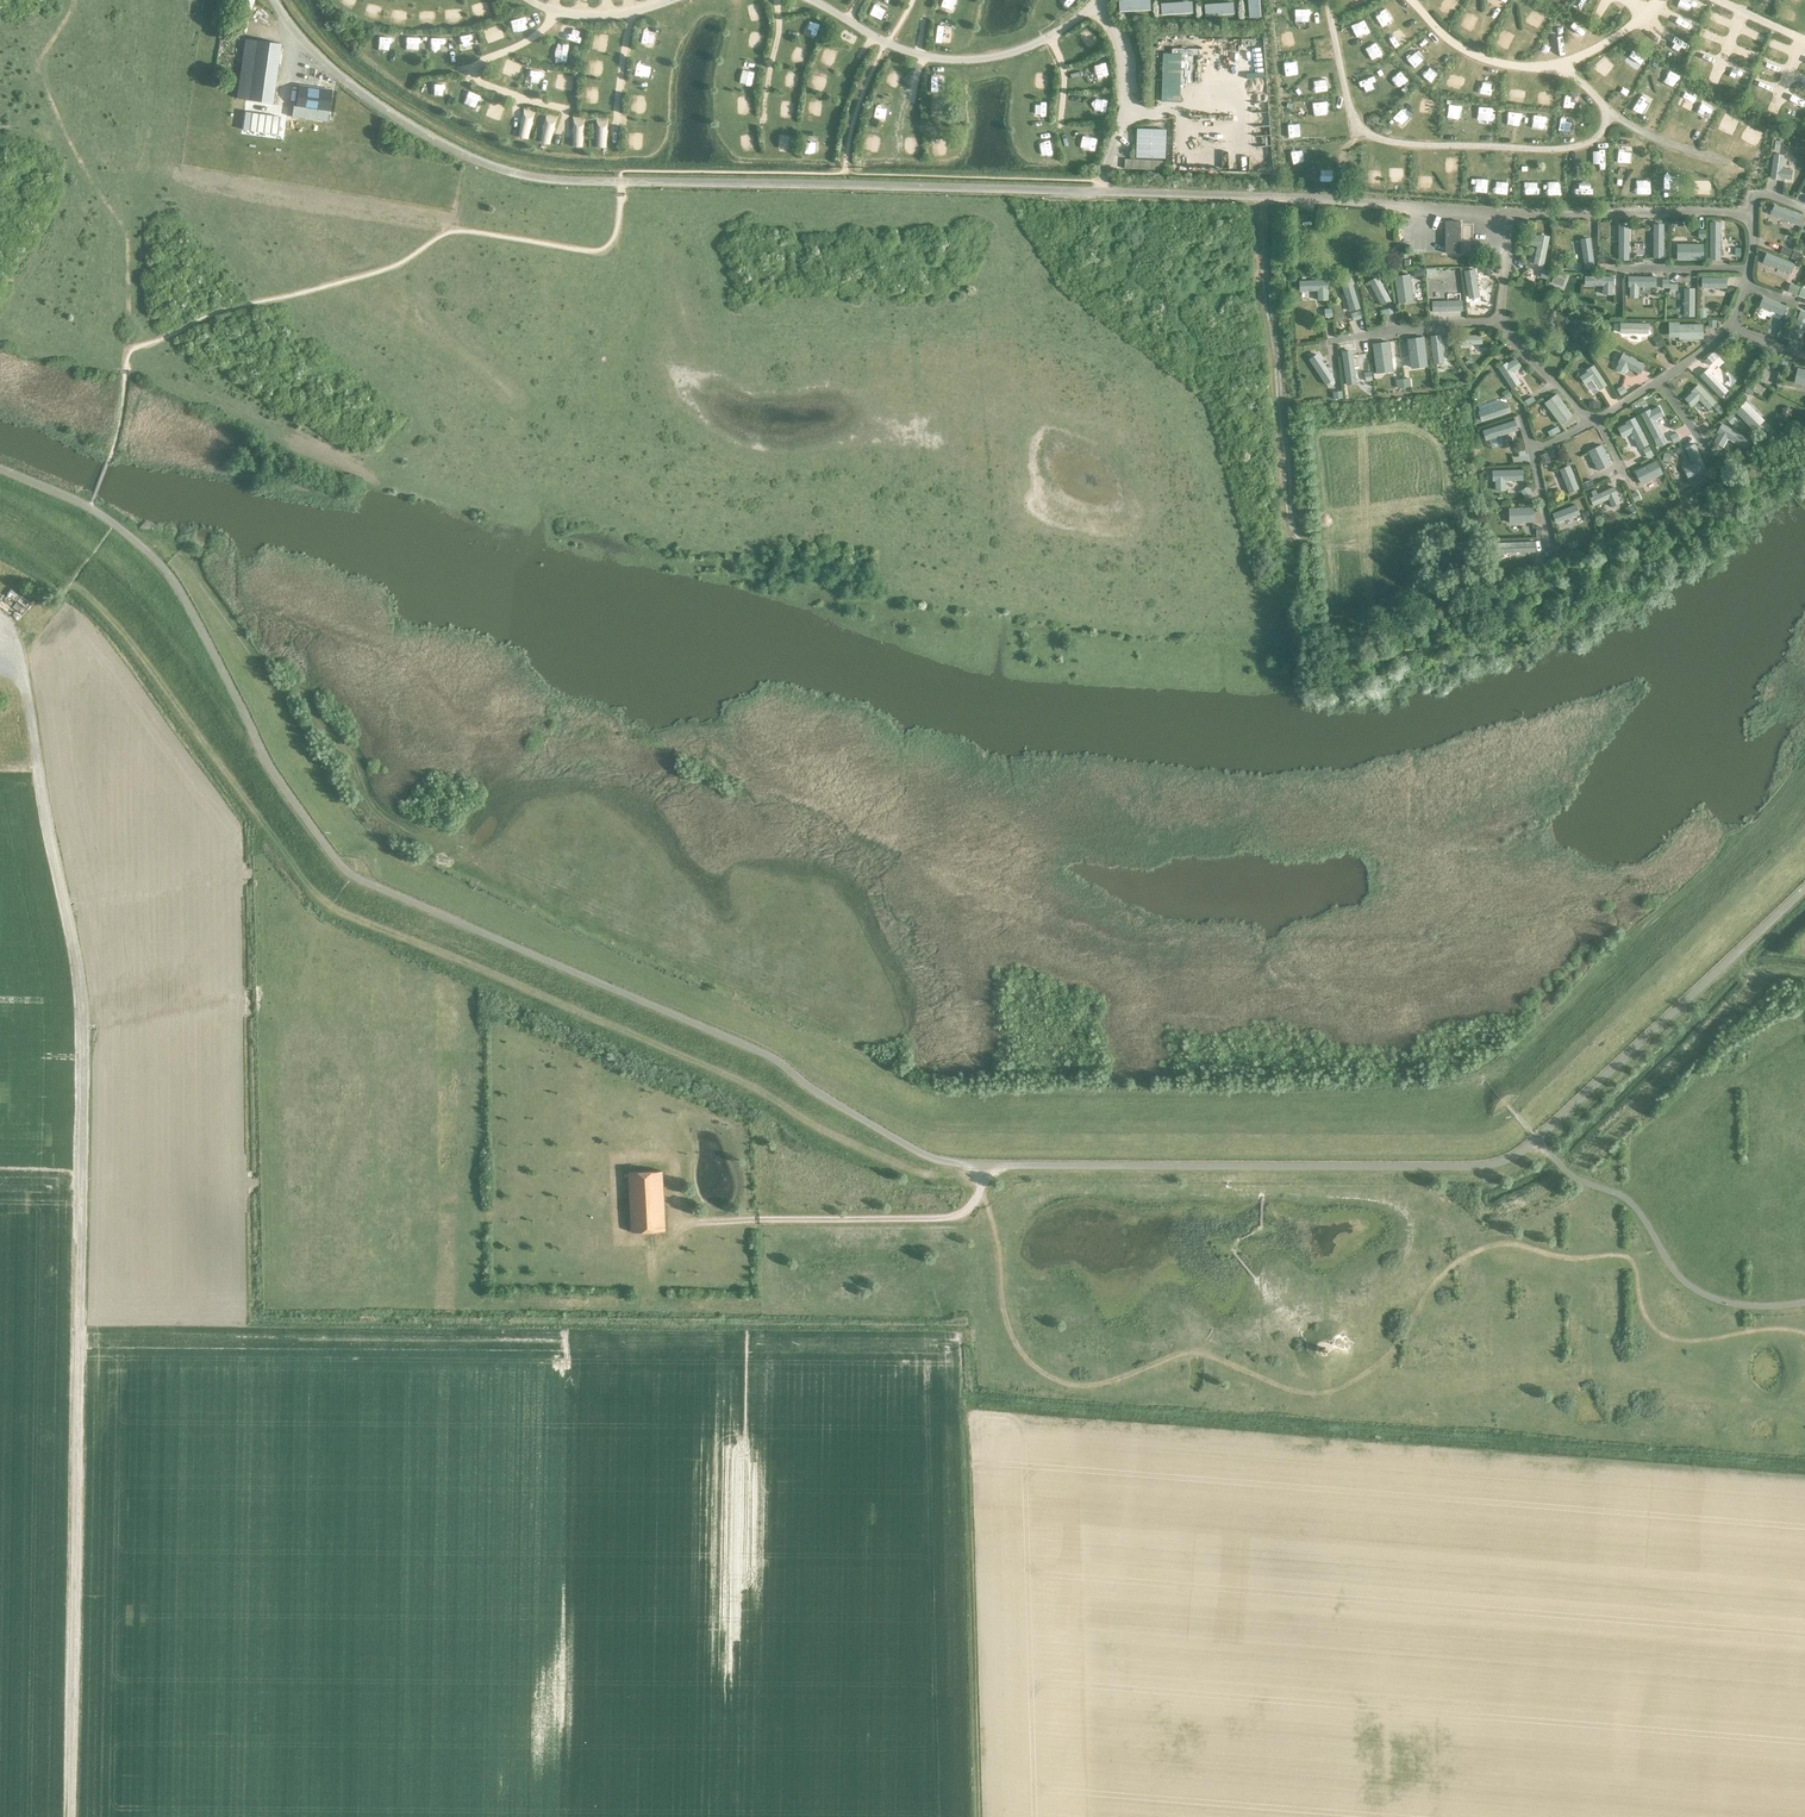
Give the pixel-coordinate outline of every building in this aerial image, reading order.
[(280,44),(245,39),(236,98),(272,103),(280,44)] [(1199,57),(1199,51),(1171,51),(1171,56),(1161,55),(1160,103),(1179,103),(1180,99),(1178,99),(1179,83),(1189,84),(1190,56),(1199,57)] [(298,87),(295,107),(328,111),(331,91),(298,87)] [(1136,129),(1135,157),(1164,158),(1165,130),(1136,129)] [(1774,155),(1771,179),(1781,181),(1781,179),(1791,180),(1792,170),(1782,169),(1784,156),(1774,155)] [(1774,205),(1770,215),(1799,227),(1803,217),(1774,205)] [(1459,256),(1460,224),(1445,223),(1444,256),(1459,256)] [(1720,223),(1710,224),(1711,261),(1721,261),(1720,223)] [(1664,225),(1654,225),(1654,260),(1664,260),(1664,225)] [(1629,226),(1619,226),(1619,261),(1629,261),(1629,226)] [(1530,236),(1528,245),(1537,247),(1533,265),(1543,267),(1549,238),(1540,236),(1539,238),(1530,236)] [(1591,239),(1581,240),(1585,270),(1595,269),(1591,239)] [(1703,245),(1678,245),(1677,261),(1703,261),(1703,245)] [(1783,247),(1780,254),(1789,258),(1792,251),(1783,247)] [(1794,252),(1791,259),(1800,262),(1803,256),(1794,252)] [(1795,265),(1766,254),(1763,263),(1792,275),(1795,265)] [(1490,265),(1482,266),(1483,277),(1491,276),(1490,265)] [(1423,268),(1413,269),(1415,279),(1424,278),(1423,268)] [(1541,269),(1539,277),(1546,279),(1548,271),(1541,269)] [(1474,270),(1464,272),(1469,300),(1479,299),(1474,270)] [(1409,276),(1395,278),(1398,304),(1413,302),(1409,276)] [(1554,277),(1551,283),(1560,286),(1562,280),(1554,277)] [(1379,278),(1369,283),(1382,308),(1392,303),(1379,278)] [(1612,297),(1612,279),(1584,278),(1584,288),(1602,288),(1602,297),(1612,297)] [(1655,290),(1655,279),(1629,279),(1629,300),(1638,300),(1638,290),(1655,290)] [(1725,279),(1702,279),(1702,289),(1725,289),(1725,279)] [(1350,281),(1341,284),(1350,313),(1360,310),(1350,281)] [(1326,282),(1299,283),(1299,294),(1316,293),(1317,303),(1327,303),(1326,282)] [(1790,285),(1788,292),(1797,295),(1800,288),(1790,285)] [(1695,290),(1685,289),(1684,318),(1694,319),(1695,290)] [(1459,303),(1459,296),(1446,297),(1447,303),(1431,304),(1431,314),(1461,313),(1461,303),(1459,303)] [(1786,307),(1763,298),(1759,308),(1783,317),(1786,307)] [(1392,308),(1381,310),(1382,316),(1393,314),(1392,308)] [(1353,322),(1361,319),(1359,312),(1351,314),(1353,322)] [(1800,312),(1792,332),(1802,336),(1804,329),(1804,314),(1800,312)] [(1679,322),(1668,322),(1668,337),(1679,337),(1679,325),(1679,322)] [(1649,325),(1620,324),(1620,335),(1649,335),(1649,325)] [(1702,325),(1679,325),(1679,337),(1679,341),(1703,340),(1702,325)] [(1781,329),(1778,338),(1784,340),(1787,331),(1781,329)] [(1789,332),(1787,339),(1796,342),(1798,336),(1789,332)] [(1441,336),(1431,337),(1435,366),(1444,365),(1441,336)] [(1482,336),(1458,336),(1458,346),(1482,346),(1482,336)] [(1658,337),(1653,339),(1658,349),(1663,347),(1658,337)] [(1423,338),(1408,340),(1411,371),(1427,369),(1423,338)] [(1389,343),(1373,345),(1377,376),(1392,374),(1389,343)] [(1355,386),(1352,352),(1343,353),(1346,387),(1355,386)] [(1646,366),(1624,354),(1619,363),(1620,364),(1616,370),(1625,375),(1629,369),(1641,375),(1646,366)] [(1709,355),(1703,360),(1708,366),(1714,360),(1709,355)] [(1318,356),(1310,360),(1325,385),(1333,380),(1318,356)] [(1468,359),(1464,362),(1468,368),(1473,365),(1468,359)] [(1513,375),(1520,370),(1515,361),(1507,366),(1506,365),(1497,370),(1511,392),(1520,386),(1513,375)] [(1606,388),(1593,368),(1585,373),(1586,374),(1578,379),(1584,387),(1591,382),(1598,393),(1606,388)] [(1798,369),(1795,384),(1804,386),(1804,371),(1798,369)] [(1707,370),(1700,377),(1722,398),(1729,391),(1707,370)] [(1371,372),(1364,372),(1365,381),(1372,380),(1371,372)] [(1410,378),(1397,380),(1398,388),(1411,386),(1410,378)] [(1621,387),(1616,391),(1621,397),(1625,394),(1621,387)] [(1711,409),(1715,405),(1698,387),(1690,394),(1692,395),(1684,402),(1691,410),(1699,403),(1708,412),(1711,409)] [(1747,388),(1744,393),(1753,397),(1755,393),(1747,388)] [(1506,389),(1501,393),(1505,399),(1510,395),(1506,389)] [(1556,395),(1546,403),(1562,424),(1572,417),(1556,395)] [(1532,396),(1521,402),(1523,407),(1534,401),(1532,396)] [(1745,402),(1735,412),(1755,431),(1765,421),(1745,402)] [(1509,414),(1506,404),(1477,412),(1481,423),(1509,414)] [(1715,405),(1711,409),(1719,416),(1723,412),(1715,405)] [(1782,408),(1781,414),(1785,417),(1790,415),(1791,410),(1787,406),(1782,408)] [(1650,413),(1649,412),(1640,417),(1654,444),(1663,439),(1655,423),(1663,419),(1658,409),(1650,413)] [(1730,414),(1725,419),(1731,425),(1736,420),(1730,414)] [(1517,432),(1514,420),(1484,430),(1488,441),(1517,432)] [(1648,447),(1634,420),(1625,424),(1626,427),(1617,431),(1622,440),(1630,436),(1639,452),(1648,447)] [(1557,425),(1546,430),(1549,436),(1560,430),(1557,425)] [(1746,452),(1751,443),(1721,426),(1716,435),(1718,436),(1713,445),(1722,450),(1727,441),(1746,452)] [(1675,432),(1669,436),(1673,443),(1679,440),(1675,432)] [(1522,446),(1516,447),(1518,456),(1525,454),(1522,446)] [(1601,446),(1588,452),(1597,471),(1610,465),(1601,446)] [(1707,474),(1694,446),(1685,450),(1693,467),(1683,471),(1687,481),(1697,476),(1698,478),(1707,474)] [(1649,448),(1644,450),(1648,459),(1654,457),(1649,448)] [(1546,452),(1540,455),(1543,464),(1550,461),(1546,452)] [(1657,462),(1635,473),(1642,487),(1663,476),(1657,462)] [(1569,467),(1560,471),(1569,495),(1579,491),(1569,467)] [(1521,483),(1521,473),(1493,473),(1493,484),(1494,483),(1495,494),(1505,493),(1505,483),(1521,483)] [(1591,481),(1581,485),(1583,490),(1594,486),(1591,481)] [(1527,488),(1521,492),(1525,498),(1531,494),(1527,488)] [(1597,497),(1594,492),(1590,494),(1592,499),(1589,500),(1593,509),(1607,502),(1611,510),(1620,506),(1616,498),(1617,498),(1613,489),(1597,497)] [(1637,491),(1630,494),(1633,502),(1640,499),(1637,491)] [(1576,505),(1554,513),(1558,523),(1579,514),(1576,505)] [(1632,505),(1625,509),(1628,517),(1635,513),(1632,505)] [(1533,508),(1509,510),(1509,525),(1534,524),(1533,508)] [(1534,543),(1497,545),(1497,556),(1535,554),(1534,543)] [(1536,558),(1532,565),(1541,570),(1544,563),(1536,558)] [(631,1232),(664,1231),(662,1171),(628,1173),(631,1232)]
